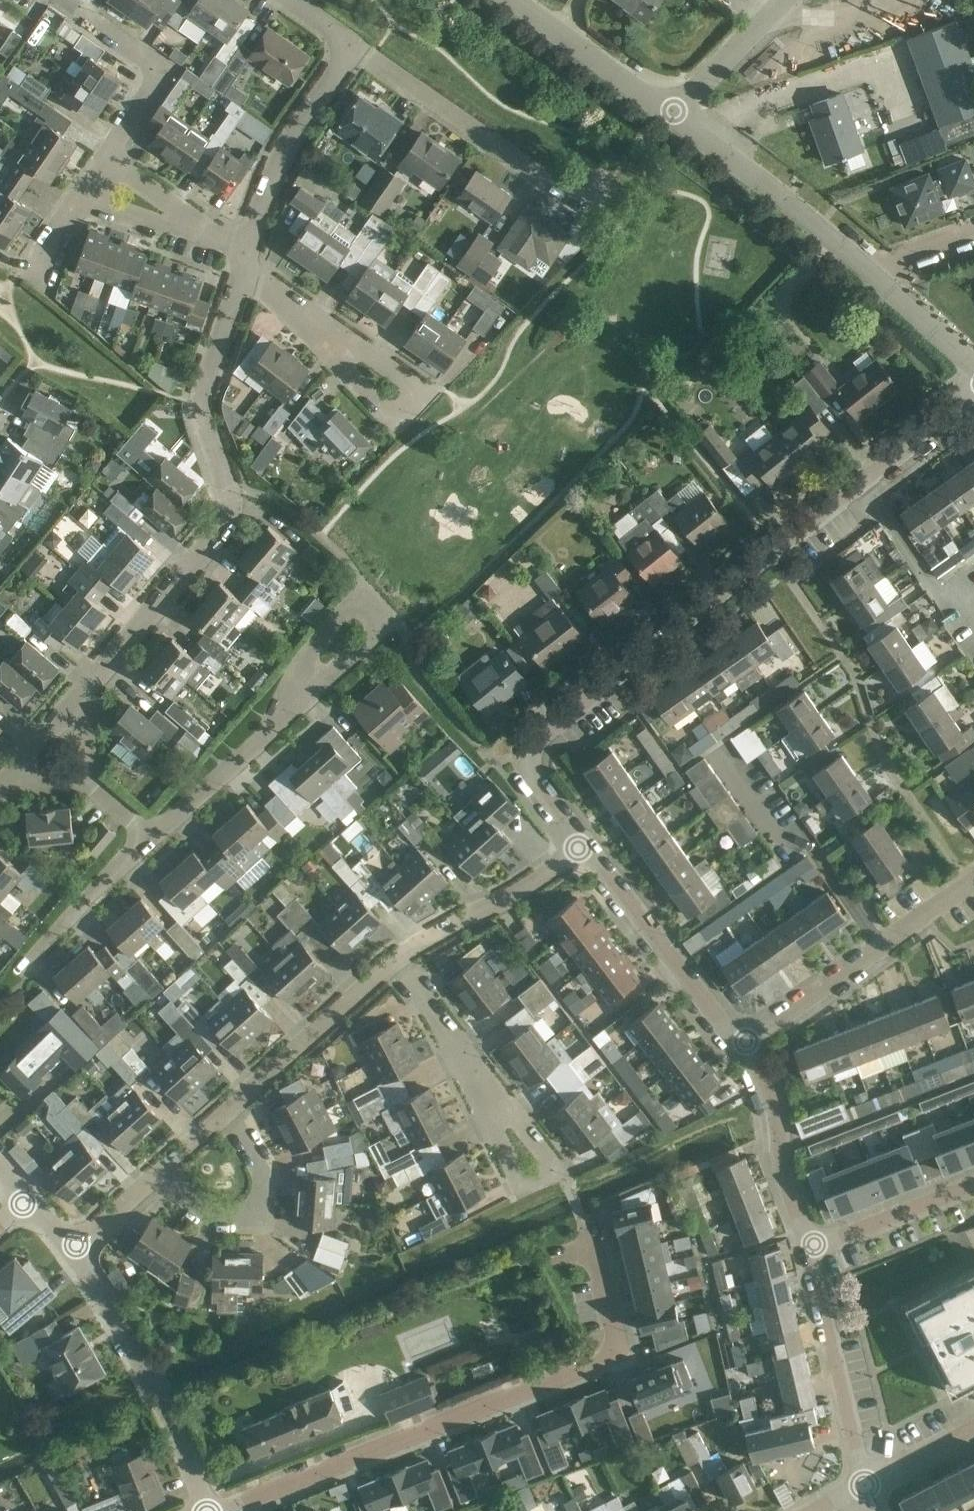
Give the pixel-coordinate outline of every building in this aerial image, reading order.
[(137,0),(112,0),(113,2),(128,12),(137,0)] [(181,0),(137,0),(128,12),(143,23),(151,21),(155,15),(165,23),(167,21),(172,14),(181,0)] [(172,14),(167,21),(197,42),(208,27),(227,0),(181,0),(172,14)] [(243,40),(233,33),(246,14),(245,6),(236,0),(227,0),(208,27),(226,40),(216,55),(224,61),(219,69),(222,71),(243,40)] [(622,4),(624,2),(645,17),(643,20),(644,21),(655,6),(654,6),(658,0),(616,0),(622,4)] [(957,18),(906,37),(930,103),(932,108),(914,115),(920,133),(939,126),(940,125),(947,144),(973,134),(973,65),(957,18)] [(269,28),(253,51),(241,44),(244,40),(243,40),(222,71),(222,72),(212,86),(225,95),(247,62),(254,67),(258,62),(289,84),(309,56),(269,28)] [(5,41),(14,47),(22,36),(13,30),(5,41)] [(73,46),(82,52),(75,62),(83,67),(76,77),(66,70),(66,71),(107,99),(118,83),(116,75),(96,61),(105,49),(82,33),(73,46)] [(5,41),(0,48),(0,51),(8,56),(14,47),(5,41)] [(20,85),(43,101),(51,89),(14,64),(7,75),(21,84),(20,85)] [(107,99),(66,71),(53,89),(90,115),(98,113),(107,99)] [(149,123),(159,130),(150,144),(168,157),(191,125),(172,112),(191,85),(180,77),(149,123)] [(43,101),(20,85),(13,96),(47,119),(54,108),(43,101)] [(810,104),(815,118),(811,119),(827,162),(861,150),(857,137),(866,133),(860,115),(861,115),(853,90),(843,94),(842,92),(810,104)] [(360,96),(336,131),(376,158),(402,121),(379,105),(377,108),(360,96)] [(214,134),(225,142),(247,110),(232,100),(225,109),(229,112),(214,134)] [(25,137),(63,163),(76,144),(38,118),(25,137)] [(225,142),(214,134),(213,134),(209,138),(191,125),(168,157),(187,170),(201,150),(213,158),(221,147),(225,142)] [(423,132),(399,166),(410,174),(414,168),(439,186),(459,158),(423,132)] [(0,152),(0,168),(26,187),(37,172),(50,182),(63,163),(25,137),(19,145),(10,139),(1,153),(0,152)] [(221,147),(213,158),(199,178),(218,192),(229,176),(239,183),(255,160),(244,152),(239,159),(221,147)] [(892,188),(906,225),(943,211),(937,194),(948,190),(950,195),(973,186),(973,179),(966,159),(940,169),(943,178),(932,182),(929,173),(892,188)] [(362,201),(360,203),(380,216),(381,215),(382,215),(406,181),(384,165),(360,200),(362,201)] [(26,187),(0,168),(0,183),(1,184),(0,186),(0,216),(18,228),(31,210),(17,200),(26,187)] [(457,198),(492,222),(511,195),(476,170),(457,198)] [(349,180),(342,190),(356,201),(364,191),(349,180)] [(309,265),(338,222),(320,209),(324,204),(301,188),(292,201),(313,216),(292,246),(293,254),(309,265)] [(567,234),(528,207),(500,247),(527,266),(537,253),(550,262),(556,252),(568,260),(588,239),(571,227),(567,234)] [(338,222),(309,265),(323,275),(331,273),(349,247),(352,244),(363,252),(385,221),(373,213),(357,235),(338,222)] [(0,216),(0,244),(5,247),(18,228),(0,216)] [(366,310),(394,271),(375,258),(395,229),(385,221),(363,252),(374,259),(369,265),(350,292),(351,300),(366,310)] [(108,241),(101,239),(103,235),(89,230),(75,269),(95,276),(108,241)] [(470,275),(488,250),(494,242),(479,232),(456,265),(470,275)] [(115,283),(127,248),(108,241),(95,276),(115,283)] [(131,297),(146,255),(127,248),(115,283),(133,289),(130,297),(131,297)] [(488,250),(470,275),(468,278),(481,288),(484,284),(485,285),(503,260),(488,250)] [(146,255),(131,297),(151,304),(163,269),(144,262),(147,255),(146,255)] [(394,271),(366,310),(381,321),(389,319),(408,293),(408,292),(412,286),(424,294),(440,271),(445,263),(436,257),(431,265),(428,263),(414,282),(396,269),(394,271)] [(171,311),(183,276),(163,269),(151,304),(171,311)] [(440,271),(424,294),(435,303),(452,279),(440,271)] [(210,303),(196,298),(202,282),(183,276),(171,311),(189,317),(186,325),(201,330),(210,303)] [(84,307),(89,293),(79,290),(74,304),(84,307)] [(89,293),(84,307),(94,311),(100,297),(89,293)] [(488,305),(473,328),(485,336),(504,306),(495,300),(490,306),(488,305)] [(123,321),(127,307),(117,304),(113,317),(122,321),(123,321)] [(123,321),(122,321),(120,329),(130,332),(137,311),(127,307),(123,321)] [(425,356),(447,325),(427,311),(409,338),(410,346),(425,356)] [(162,334),(167,322),(155,318),(151,330),(162,334)] [(167,322),(162,334),(168,336),(172,324),(167,322)] [(447,325),(425,356),(440,366),(447,365),(466,338),(447,325)] [(267,387),(291,355),(272,341),(259,357),(251,349),(233,372),(243,380),(249,372),(267,387)] [(291,355),(267,387),(285,400),(308,369),(291,355)] [(836,389),(859,418),(875,405),(874,403),(895,386),(896,388),(898,387),(875,358),(836,389)] [(803,374),(827,405),(828,404),(823,398),(840,384),(821,359),(803,374)] [(184,384),(188,372),(153,360),(148,375),(170,393),(174,381),(184,384)] [(775,435),(799,465),(824,445),(820,440),(832,431),(817,413),(827,405),(803,374),(802,374),(804,376),(792,385),(805,402),(794,411),(798,417),(775,435)] [(29,392),(21,407),(25,409),(24,413),(34,418),(34,419),(36,420),(28,436),(60,456),(75,429),(64,423),(71,410),(58,404),(60,401),(49,395),(48,398),(35,391),(33,394),(29,392)] [(310,397),(288,426),(306,445),(316,436),(336,456),(344,448),(354,459),(357,457),(358,459),(365,452),(364,450),(370,444),(337,409),(328,418),(310,397)] [(280,405),(264,427),(274,434),(290,412),(280,405)] [(799,465),(775,435),(750,455),(745,449),(736,457),(704,416),(691,427),(732,479),(743,470),(758,489),(770,480),(774,485),(799,465)] [(246,419),(237,431),(246,438),(255,425),(246,419)] [(28,482),(41,462),(52,469),(60,456),(28,436),(27,436),(35,441),(28,452),(8,438),(1,448),(0,447),(0,462),(28,482)] [(101,462),(91,456),(85,467),(95,473),(101,462)] [(111,457),(101,470),(113,479),(123,466),(111,457)] [(148,479),(157,488),(180,505),(197,484),(166,458),(148,479)] [(973,484),(973,460),(963,468),(973,484)] [(29,508),(16,500),(28,482),(0,462),(0,490),(4,493),(0,500),(0,507),(20,522),(29,508)] [(963,468),(944,481),(963,509),(973,501),(973,484),(963,468)] [(963,509),(944,481),(923,496),(942,523),(963,509)] [(180,505),(157,488),(149,497),(143,491),(133,503),(136,506),(128,515),(133,519),(137,522),(145,513),(171,535),(190,513),(180,505)] [(704,492),(688,505),(677,492),(667,500),(658,488),(647,497),(669,526),(670,525),(663,515),(671,509),(699,544),(727,522),(704,492)] [(110,499),(128,515),(136,506),(133,503),(118,490),(110,499)] [(680,559),(660,533),(669,526),(647,497),(645,498),(643,495),(634,502),(637,506),(629,511),(638,523),(618,539),(652,581),(680,559)] [(942,523),(923,496),(901,511),(920,538),(942,523)] [(103,542),(139,574),(154,555),(125,530),(133,519),(128,515),(110,499),(110,500),(112,501),(103,512),(118,524),(103,542)] [(0,525),(7,530),(17,520),(20,522),(0,507),(0,525)] [(253,543),(282,568),(297,550),(268,525),(253,543)] [(57,534),(52,530),(45,539),(54,547),(58,542),(57,534)] [(966,557),(973,552),(973,537),(959,547),(966,557)] [(139,574),(103,542),(87,559),(86,558),(77,569),(104,593),(114,582),(124,591),(139,574)] [(282,568),(253,543),(238,561),(254,574),(245,585),(271,608),(280,598),(273,593),(281,584),(274,577),(282,568)] [(310,543),(303,553),(312,560),(319,551),(310,543)] [(938,577),(966,557),(959,547),(931,567),(938,577)] [(634,597),(624,584),(634,576),(613,548),(606,553),(609,558),(599,566),(603,572),(579,592),(602,621),(634,597)] [(846,602),(874,583),(859,561),(864,558),(857,549),(837,563),(844,572),(832,580),(846,602)] [(96,603),(104,593),(77,569),(68,580),(69,581),(62,589),(72,597),(64,607),(90,630),(106,612),(96,603)] [(545,570),(534,578),(551,599),(561,590),(545,570)] [(234,623),(249,606),(254,611),(255,609),(264,616),(271,608),(245,585),(236,595),(220,582),(206,599),(234,623)] [(874,583),(846,602),(861,623),(867,632),(863,635),(900,610),(893,600),(888,604),(874,583)] [(470,597),(457,608),(469,622),(482,610),(470,597)] [(197,641),(223,664),(231,655),(225,649),(241,630),(234,623),(206,599),(191,617),(206,630),(197,641)] [(0,603),(0,619),(8,610),(0,603)] [(559,605),(521,635),(543,663),(562,648),(564,651),(583,637),(559,605)] [(90,630),(64,607),(49,624),(40,616),(30,627),(31,628),(32,628),(58,650),(67,640),(76,647),(90,630)] [(900,610),(863,635),(869,644),(869,645),(883,666),(911,647),(896,626),(906,619),(900,610)] [(30,627),(14,613),(7,622),(24,637),(31,628),(30,627)] [(939,627),(931,616),(919,624),(927,636),(939,627)] [(735,637),(754,663),(775,649),(782,660),(794,652),(778,629),(767,636),(756,621),(735,637)] [(715,651),(734,677),(754,663),(735,637),(715,651)] [(157,656),(186,680),(196,688),(212,670),(216,673),(223,664),(197,641),(188,652),(172,638),(157,656)] [(40,689),(58,668),(27,641),(10,661),(6,658),(5,659),(0,655),(0,656),(40,689)] [(283,661),(292,650),(284,644),(276,655),(283,661)] [(910,692),(937,674),(931,665),(926,668),(911,647),(883,666),(898,687),(904,683),(910,692)] [(502,651),(463,682),(486,711),(525,680),(502,651)] [(693,666),(712,693),(713,692),(719,701),(727,695),(721,686),(734,677),(715,651),(693,666)] [(0,656),(0,692),(18,707),(36,687),(39,690),(40,689),(0,656)] [(186,680),(157,656),(143,673),(171,697),(186,680)] [(674,679),(694,706),(712,693),(693,666),(674,679)] [(772,687),(780,697),(799,683),(792,673),(772,687)] [(921,730),(959,703),(938,673),(937,674),(910,692),(917,702),(906,709),(921,730)] [(262,685),(252,676),(246,682),(257,691),(262,685)] [(671,722),(672,721),(692,707),(694,706),(674,679),(652,695),(671,722)] [(431,716),(399,680),(389,688),(386,685),(366,702),(363,699),(353,708),(390,750),(400,741),(396,736),(414,720),(419,726),(431,716)] [(752,701),(759,711),(780,697),(772,687),(752,701)] [(790,728),(817,709),(804,690),(777,709),(790,728)] [(174,700),(165,711),(198,739),(206,729),(198,722),(199,721),(174,700)] [(730,716),(737,726),(759,711),(752,701),(730,716)] [(967,729),(962,732),(954,721),(964,714),(958,705),(959,704),(959,703),(921,730),(935,751),(942,747),(948,756),(973,738),(973,728),(972,725),(967,729)] [(130,765),(139,754),(141,755),(158,734),(167,741),(178,728),(157,710),(148,720),(131,705),(110,729),(120,738),(111,749),(130,765)] [(704,719),(719,739),(737,726),(730,716),(728,718),(721,708),(704,719)] [(803,767),(829,749),(822,740),(834,732),(817,709),(790,728),(792,731),(781,738),(795,759),(796,758),(803,767)] [(695,756),(719,739),(704,719),(692,728),(699,738),(688,746),(695,756)] [(310,758),(359,814),(366,808),(362,802),(365,799),(355,789),(357,787),(344,773),(361,757),(333,726),(316,741),(321,747),(310,758)] [(650,754),(660,747),(646,727),(636,734),(650,754)] [(748,762),(758,756),(767,749),(761,740),(751,727),(742,733),(733,740),(748,762)] [(184,733),(172,747),(189,760),(200,746),(184,733)] [(660,747),(650,754),(666,775),(676,768),(660,747)] [(450,762),(439,748),(416,767),(428,781),(450,762)] [(828,794),(856,775),(841,754),(835,759),(829,749),(803,767),(810,777),(814,774),(828,794)] [(973,760),(966,750),(944,766),(952,775),(973,760)] [(599,789),(626,770),(612,751),(585,770),(599,789)] [(696,785),(715,772),(704,757),(685,770),(696,785)] [(320,794),(342,818),(348,825),(359,814),(310,758),(297,769),(292,763),(269,783),(277,793),(265,804),(267,806),(266,807),(289,832),(290,832),(284,826),(320,794)] [(626,770),(599,789),(613,810),(641,791),(626,770)] [(715,772),(696,785),(710,805),(729,792),(715,772)] [(835,804),(843,816),(833,823),(840,832),(863,816),(856,806),(871,796),(856,775),(828,794),(829,795),(816,805),(822,813),(835,804)] [(493,858),(512,841),(501,829),(521,811),(494,780),(472,800),(474,802),(457,818),(465,826),(464,827),(493,858)] [(969,799),(960,786),(946,795),(968,827),(973,822),(973,796),(969,799)] [(641,791),(613,810),(614,811),(612,818),(616,825),(624,824),(629,832),(656,813),(641,791)] [(729,792),(710,805),(705,808),(719,827),(743,811),(729,792)] [(261,836),(268,830),(279,842),(289,832),(266,807),(257,815),(247,803),(230,819),(262,855),(270,847),(261,836)] [(41,810),(26,812),(30,843),(74,838),(70,807),(55,809),(55,807),(41,808),(41,810)] [(743,811),(719,827),(721,829),(725,826),(740,846),(758,833),(743,811)] [(424,822),(416,813),(409,818),(424,836),(433,847),(442,839),(427,820),(424,822)] [(656,813),(629,832),(643,851),(670,833),(656,813)] [(866,859),(893,840),(879,818),(869,825),(863,816),(840,832),(847,843),(852,839),(866,859)] [(424,836),(409,818),(400,826),(415,844),(424,836)] [(212,852),(236,878),(262,855),(230,819),(213,834),(221,844),(212,852)] [(102,821),(83,844),(97,856),(117,833),(102,821)] [(493,858),(464,827),(445,844),(474,875),(493,858)] [(670,833),(643,851),(657,871),(684,852),(670,833)] [(893,840),(866,859),(881,880),(875,884),(882,893),(902,879),(896,870),(908,861),(893,840)] [(351,887),(361,878),(352,868),(351,868),(334,848),(326,855),(333,864),(332,865),(351,887)] [(400,865),(428,898),(447,880),(419,848),(400,865)] [(199,891),(216,876),(226,887),(236,878),(212,852),(203,860),(194,851),(177,866),(199,891)] [(672,891),(710,865),(705,858),(694,866),(684,852),(657,871),(672,891)] [(15,881),(28,893),(35,885),(42,891),(51,880),(31,863),(22,873),(0,854),(0,886),(20,903),(6,891),(15,881)] [(774,854),(756,866),(764,878),(782,865),(774,854)] [(785,870),(792,881),(801,875),(806,881),(819,872),(807,854),(785,870)] [(314,866),(308,860),(302,865),(307,871),(314,866)] [(369,886),(377,879),(360,860),(352,868),(361,878),(369,886)] [(400,865),(381,883),(409,915),(428,898),(400,865)] [(710,865),(672,891),(688,914),(694,910),(702,921),(731,901),(722,889),(724,883),(712,866),(711,867),(710,865)] [(182,925),(208,901),(199,891),(177,866),(160,881),(168,891),(159,899),(178,919),(177,920),(182,925)] [(292,879),(297,884),(303,884),(308,880),(308,874),(304,869),(298,869),(293,873),(292,879)] [(759,887),(767,898),(792,881),(785,870),(759,887)] [(746,882),(733,891),(736,897),(750,888),(746,882)] [(0,886),(0,935),(3,937),(13,925),(6,920),(20,903),(0,886)] [(739,901),(747,912),(767,898),(759,887),(739,901)] [(355,890),(336,907),(363,937),(366,934),(370,934),(378,927),(378,924),(382,920),(355,890)] [(806,905),(825,933),(827,935),(830,937),(838,931),(838,927),(836,925),(846,919),(827,891),(806,905)] [(559,935),(589,912),(577,897),(548,919),(559,935)] [(124,913),(146,939),(147,938),(156,948),(164,941),(155,931),(164,923),(141,898),(124,913)] [(363,937),(336,907),(319,923),(296,898),(288,904),(307,926),(319,939),(327,932),(346,953),(363,937)] [(719,915),(726,926),(747,912),(739,901),(719,915)] [(298,935),(307,926),(288,904),(277,915),(289,929),(272,945),(309,986),(311,984),(316,985),(324,978),(323,973),(327,969),(302,942),(303,941),(298,935)] [(804,948),(825,933),(806,905),(784,921),(804,948)] [(572,951),(601,928),(589,912),(559,935),(572,951)] [(146,939),(124,913),(107,928),(130,954),(146,939)] [(706,940),(726,926),(719,915),(698,929),(706,940)] [(182,925),(177,920),(167,929),(195,961),(206,952),(182,925)] [(763,935),(783,963),(804,948),(784,921),(763,935)] [(585,968),(615,946),(601,928),(572,951),(585,968)] [(530,933),(519,941),(526,950),(537,941),(530,933)] [(743,950),(762,977),(783,963),(763,935),(743,950)] [(762,977),(743,950),(736,940),(716,954),(742,991),(762,977)] [(457,959),(465,969),(449,981),(464,999),(495,975),(481,957),(488,952),(480,942),(457,959)] [(72,960),(94,985),(111,970),(126,987),(135,979),(126,969),(105,946),(97,954),(89,945),(72,960)] [(309,986),(272,945),(271,945),(281,956),(264,972),(290,1002),(309,986)] [(615,946),(585,968),(585,969),(577,975),(583,983),(586,981),(592,989),(598,985),(597,984),(627,962),(615,946)] [(232,955),(251,976),(260,968),(241,947),(232,955)] [(251,976),(232,955),(232,956),(233,957),(224,966),(241,985),(251,976)] [(544,975),(556,965),(549,957),(538,966),(544,975)] [(126,969),(135,979),(136,979),(154,1000),(164,990),(166,989),(138,958),(126,969)] [(94,985),(72,960),(54,975),(77,1001),(86,992),(96,1004),(104,997),(94,985)] [(557,966),(556,965),(544,975),(551,983),(568,970),(562,962),(557,966)] [(597,984),(598,985),(610,1001),(640,978),(627,962),(597,984)] [(495,975),(464,999),(477,1018),(509,994),(495,975)] [(178,978),(166,989),(164,990),(174,1001),(188,988),(178,978)] [(525,1005),(547,988),(540,978),(518,995),(525,1005)] [(953,988),(965,1019),(973,1015),(973,980),(953,988)] [(225,1004),(254,1035),(273,1018),(245,987),(225,1004)] [(547,988),(525,1005),(533,1015),(555,998),(547,988)] [(569,1006),(580,998),(574,989),(562,998),(569,1006)] [(914,1003),(925,1034),(950,1025),(938,994),(914,1003)] [(207,1021),(203,1017),(186,998),(177,1006),(194,1024),(193,1025),(210,1043),(209,1044),(214,1049),(215,1048),(207,1039),(215,1031),(235,1053),(254,1035),(225,1004),(207,1021)] [(580,998),(569,1006),(575,1015),(587,1006),(580,998)] [(641,1041),(670,1019),(658,1002),(628,1025),(641,1041)] [(925,1034),(914,1003),(890,1012),(902,1043),(925,1034)] [(82,1004),(72,1014),(94,1038),(104,1028),(82,1004)] [(171,1053),(200,1085),(218,1068),(205,1053),(206,1052),(203,1049),(209,1044),(210,1043),(193,1025),(194,1024),(177,1006),(176,1007),(182,1013),(170,1024),(185,1040),(171,1053)] [(36,1071),(59,1049),(77,1067),(99,1045),(61,1007),(39,1029),(47,1037),(35,1049),(26,1040),(15,1052),(17,1054),(0,1071),(0,1072),(22,1095),(41,1077),(36,1071)] [(115,1009),(103,1019),(115,1032),(126,1022),(115,1009)] [(902,1043),(890,1012),(865,1022),(877,1053),(902,1043)] [(654,1058),(683,1035),(670,1019),(641,1041),(654,1058)] [(354,1045),(362,1041),(372,1061),(407,1043),(397,1022),(379,1032),(374,1021),(349,1033),(354,1045)] [(877,1053),(865,1022),(842,1031),(854,1062),(877,1053)] [(532,1023),(500,1047),(514,1065),(545,1041),(532,1023)] [(820,1039),(832,1070),(854,1062),(842,1031),(820,1039)] [(148,1066),(127,1044),(117,1033),(109,1041),(110,1043),(118,1052),(119,1052),(139,1075),(148,1066)] [(683,1035),(654,1058),(666,1073),(695,1051),(683,1035)] [(612,1064),(623,1055),(611,1038),(599,1047),(612,1064)] [(832,1070),(820,1039),(795,1049),(807,1080),(832,1070)] [(514,1065),(528,1084),(560,1060),(545,1041),(514,1065)] [(118,1052),(110,1043),(101,1052),(131,1084),(140,1076),(139,1075),(119,1052),(118,1052)] [(407,1043),(372,1061),(383,1081),(418,1063),(407,1043)] [(577,1071),(599,1055),(597,1053),(591,1045),(569,1061),(577,1071)] [(942,1084),(973,1071),(973,1067),(967,1048),(958,1051),(962,1063),(938,1072),(942,1084)] [(695,1051),(666,1073),(678,1089),(707,1067),(695,1051)] [(200,1085),(171,1053),(151,1071),(180,1102),(200,1085)] [(599,1055),(577,1071),(585,1081),(606,1065),(599,1055)] [(623,1055),(612,1064),(624,1080),(636,1071),(623,1055)] [(707,1067),(678,1089),(691,1106),(720,1084),(707,1067)] [(637,1096),(648,1087),(636,1071),(624,1080),(637,1096)] [(942,1084),(938,1072),(916,1081),(921,1092),(942,1084)] [(319,1095),(312,1099),(301,1077),(279,1088),(287,1102),(271,1110),(282,1131),(326,1108),(319,1095)] [(967,1093),(973,1090),(973,1079),(964,1083),(967,1093)] [(891,1090),(895,1102),(921,1092),(916,1081),(891,1090)] [(941,1092),(945,1102),(967,1093),(964,1083),(941,1092)] [(358,1109),(383,1096),(378,1085),(352,1099),(358,1109)] [(648,1087),(637,1096),(649,1112),(661,1103),(648,1087)] [(406,1126),(441,1108),(430,1088),(395,1105),(406,1126)] [(106,1094),(144,1135),(162,1118),(135,1089),(117,1105),(107,1093),(106,1094)] [(864,1090),(872,1111),(895,1102),(891,1090),(869,1099),(865,1089),(864,1090)] [(582,1090),(551,1114),(565,1132),(606,1100),(598,1091),(589,1098),(582,1090)] [(846,1108),(851,1119),(872,1111),(864,1090),(851,1095),(855,1105),(846,1108)] [(945,1102),(941,1092),(919,1101),(922,1110),(945,1102)] [(144,1135),(106,1094),(88,1110),(76,1096),(67,1104),(86,1125),(95,1117),(126,1151),(144,1135)] [(383,1096),(358,1109),(364,1121),(389,1107),(383,1096)] [(715,1108),(708,1099),(699,1105),(706,1114),(715,1108)] [(606,1100),(565,1132),(580,1151),(611,1127),(623,1142),(644,1126),(634,1114),(623,1123),(606,1100)] [(661,1103),(649,1112),(656,1120),(667,1111),(661,1103)] [(850,1119),(844,1103),(820,1112),(826,1128),(850,1119)] [(77,1133),(86,1125),(67,1104),(50,1119),(63,1134),(70,1127),(75,1132),(57,1149),(90,1185),(92,1183),(96,1183),(105,1176),(104,1172),(109,1168),(77,1133)] [(293,1151),(328,1132),(324,1124),(332,1120),(326,1108),(282,1131),(293,1151)] [(441,1108),(406,1126),(394,1132),(400,1144),(412,1138),(416,1146),(451,1128),(441,1108)] [(879,1117),(882,1126),(901,1119),(898,1109),(879,1117)] [(853,1126),(857,1136),(882,1126),(879,1117),(853,1126)] [(968,1160),(973,1158),(973,1117),(954,1124),(968,1160)] [(918,1128),(928,1155),(938,1151),(945,1169),(968,1160),(954,1124),(936,1131),(933,1122),(918,1128)] [(831,1135),(835,1145),(857,1136),(853,1126),(831,1135)] [(889,1150),(902,1185),(925,1177),(918,1159),(928,1155),(918,1128),(902,1134),(906,1143),(889,1150)] [(835,1145),(831,1135),(808,1144),(812,1154),(835,1145)] [(325,1156),(353,1152),(351,1141),(323,1145),(325,1156)] [(72,1201),(90,1185),(57,1149),(56,1149),(61,1154),(43,1170),(34,1159),(25,1168),(44,1189),(53,1181),(72,1201)] [(384,1177),(416,1160),(411,1150),(379,1167),(384,1177)] [(866,1159),(880,1194),(902,1185),(889,1150),(866,1159)] [(325,1156),(327,1169),(328,1170),(338,1168),(355,1165),(353,1152),(325,1156)] [(439,1191),(474,1173),(464,1153),(429,1171),(439,1191)] [(726,1192),(755,1180),(745,1156),(716,1168),(726,1192)] [(843,1167),(857,1203),(880,1194),(866,1159),(843,1167)] [(416,1160),(384,1177),(391,1189),(397,1186),(398,1187),(423,1174),(416,1160)] [(857,1203),(843,1167),(826,1174),(823,1165),(807,1171),(817,1199),(828,1194),(835,1212),(857,1203)] [(335,1202),(337,1177),(338,1168),(328,1170),(327,1169),(319,1170),(318,1176),(298,1174),(296,1198),(335,1202)] [(474,1173),(439,1191),(427,1198),(437,1218),(419,1227),(425,1238),(449,1225),(444,1215),(485,1193),(474,1173)] [(755,1180),(726,1192),(736,1216),(764,1204),(755,1180)] [(684,1208),(699,1202),(692,1184),(677,1191),(684,1208)] [(623,1208),(614,1210),(619,1230),(655,1222),(650,1203),(655,1202),(651,1187),(621,1199),(623,1208)] [(335,1202),(296,1198),(294,1223),(333,1226),(335,1202)] [(699,1202),(684,1208),(694,1232),(699,1230),(709,1226),(716,1224),(711,1210),(704,1213),(699,1202)] [(745,1241),(774,1229),(764,1204),(736,1216),(738,1221),(731,1224),(735,1235),(742,1232),(745,1241)] [(148,1269),(171,1231),(152,1218),(141,1235),(132,1229),(117,1251),(127,1257),(128,1256),(148,1269)] [(625,1250),(660,1241),(655,1222),(619,1230),(619,1231),(620,1231),(625,1250)] [(709,1256),(719,1252),(709,1226),(699,1230),(709,1256)] [(965,1230),(973,1248),(973,1226),(965,1230)] [(189,1243),(171,1231),(148,1269),(157,1275),(157,1280),(176,1293),(174,1303),(187,1307),(194,1278),(183,1275),(179,1269),(174,1266),(189,1243)] [(346,1254),(350,1242),(323,1233),(318,1244),(346,1254)] [(683,1237),(685,1248),(691,1246),(688,1235),(683,1237)] [(629,1270),(664,1261),(672,1259),(667,1240),(660,1241),(625,1250),(629,1270)] [(756,1279),(786,1272),(780,1246),(750,1253),(756,1279)] [(238,1292),(239,1252),(214,1252),(213,1302),(218,1302),(218,1312),(237,1312),(237,1292),(238,1292)] [(239,1252),(238,1292),(262,1292),(262,1252),(239,1252)] [(694,1254),(684,1257),(687,1268),(696,1266),(694,1254)] [(22,1264),(15,1256),(0,1268),(0,1303),(9,1314),(0,1321),(10,1333),(51,1299),(22,1264)] [(634,1289),(669,1281),(664,1261),(629,1270),(634,1289)] [(724,1267),(713,1269),(718,1289),(728,1287),(724,1267)] [(900,1305),(908,1320),(913,1318),(923,1337),(952,1392),(973,1381),(973,1383),(973,1267),(900,1305)] [(311,1291),(294,1268),(284,1276),(301,1297),(311,1291)] [(126,1272),(113,1281),(119,1291),(132,1283),(126,1272)] [(762,1305),(792,1298),(786,1272),(756,1279),(762,1305)] [(194,1278),(187,1307),(188,1305),(199,1308),(206,1282),(194,1278)] [(638,1310),(674,1301),(669,1281),(634,1289),(639,1309),(638,1309),(638,1310)] [(730,1292),(719,1295),(724,1315),(735,1313),(730,1292)] [(792,1298),(762,1305),(768,1330),(798,1323),(792,1298)] [(643,1330),(651,1328),(656,1349),(688,1336),(684,1318),(679,1320),(674,1301),(638,1310),(643,1330)] [(736,1318),(725,1321),(730,1340),(741,1338),(736,1318)] [(64,1334),(56,1320),(12,1345),(23,1365),(46,1352),(68,1391),(101,1373),(89,1352),(92,1351),(78,1326),(64,1334)] [(774,1355),(804,1348),(798,1323),(768,1330),(774,1355)] [(547,1350),(538,1326),(518,1334),(514,1344),(520,1360),(547,1350)] [(735,1364),(746,1362),(742,1344),(731,1346),(735,1364)] [(780,1381),(810,1374),(804,1348),(774,1355),(774,1356),(747,1363),(746,1362),(735,1364),(736,1366),(746,1364),(749,1375),(777,1368),(780,1381)] [(680,1390),(693,1384),(683,1359),(657,1369),(656,1365),(642,1371),(643,1374),(630,1380),(640,1406),(667,1395),(669,1398),(681,1393),(680,1390)] [(427,1374),(379,1394),(391,1424),(438,1404),(436,1399),(439,1397),(434,1384),(430,1385),(427,1374)] [(786,1407),(812,1401),(816,1400),(810,1374),(780,1381),(786,1407)] [(340,1412),(354,1407),(345,1383),(284,1408),(285,1410),(243,1427),(254,1456),(343,1421),(340,1412)] [(605,1389),(586,1397),(586,1396),(572,1401),(582,1428),(606,1419),(617,1446),(634,1439),(618,1397),(610,1400),(605,1389)] [(754,1395),(743,1397),(747,1415),(758,1413),(754,1395)] [(559,1438),(582,1428),(572,1401),(558,1407),(559,1408),(539,1415),(543,1427),(536,1430),(551,1469),(568,1463),(559,1438)] [(753,1458),(780,1452),(803,1446),(801,1439),(811,1436),(807,1421),(815,1419),(812,1405),(771,1416),(773,1424),(746,1431),(753,1458)] [(654,1438),(642,1410),(629,1415),(640,1444),(654,1438)] [(699,1460),(699,1461),(705,1473),(715,1468),(731,1501),(756,1488),(743,1461),(726,1470),(719,1457),(712,1461),(694,1426),(683,1429),(699,1460)] [(522,1439),(518,1428),(498,1435),(498,1434),(484,1440),(494,1467),(518,1458),(528,1482),(545,1475),(530,1436),(522,1439)] [(699,1460),(683,1429),(672,1433),(688,1466),(699,1461),(699,1460)] [(462,1504),(479,1498),(470,1476),(494,1467),(484,1440),(470,1445),(471,1446),(451,1453),(455,1465),(448,1468),(462,1504)] [(146,1452),(132,1457),(130,1450),(126,1448),(114,1453),(113,1457),(115,1463),(114,1464),(126,1495),(121,1496),(126,1510),(163,1496),(151,1466),(149,1467),(144,1454),(146,1453),(146,1452)] [(967,1510),(973,1506),(973,1459),(948,1473),(967,1510)] [(405,1499),(428,1490),(436,1509),(453,1503),(440,1468),(432,1471),(427,1460),(408,1467),(408,1466),(394,1472),(405,1499)] [(669,1510),(700,1510),(697,1506),(708,1500),(693,1471),(658,1490),(666,1504),(665,1504),(669,1510)] [(358,1500),(362,1510),(382,1510),(381,1508),(405,1499),(394,1472),(380,1477),(381,1478),(361,1486),(366,1497),(358,1500)] [(948,1473),(902,1497),(909,1510),(964,1510),(967,1510),(948,1473)] [(64,1476),(52,1483),(65,1506),(77,1500),(64,1476)] [(513,1492),(523,1510),(527,1510),(538,1505),(527,1484),(513,1492)] [(502,1494),(500,1486),(488,1491),(491,1498),(502,1494)] [(84,1507),(86,1510),(120,1510),(114,1495),(84,1507)] [(504,1495),(488,1506),(491,1510),(512,1510),(513,1510),(504,1495)] [(588,1510),(628,1510),(625,1506),(623,1507),(617,1495),(588,1510)] [(636,1500),(625,1506),(628,1510),(642,1510),(636,1500)]
